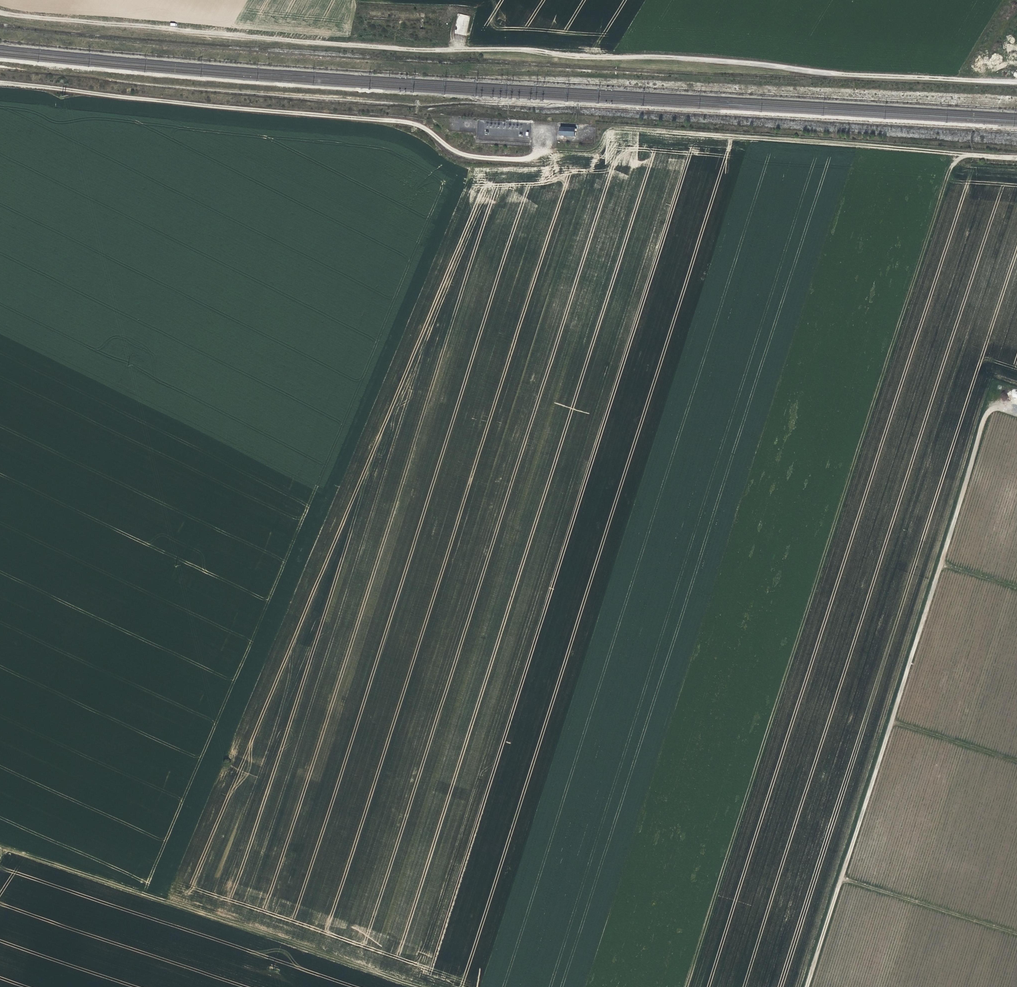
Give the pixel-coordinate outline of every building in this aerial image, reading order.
[(455,33),(466,35),(470,16),(458,14),(455,33)] [(576,135),(577,126),(561,125),(561,134),(576,135)]
